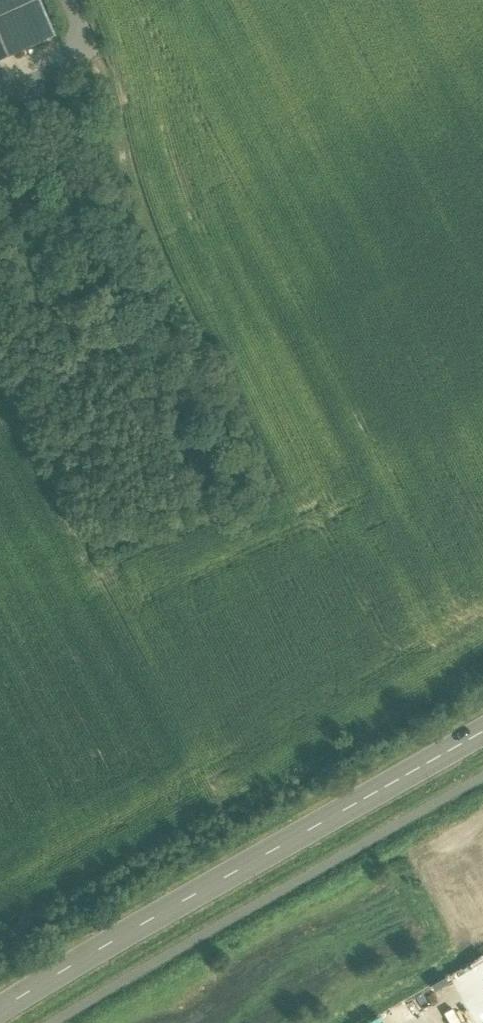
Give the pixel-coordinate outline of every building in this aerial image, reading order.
[(55,36),(39,0),(0,0),(0,60),(55,36)]
